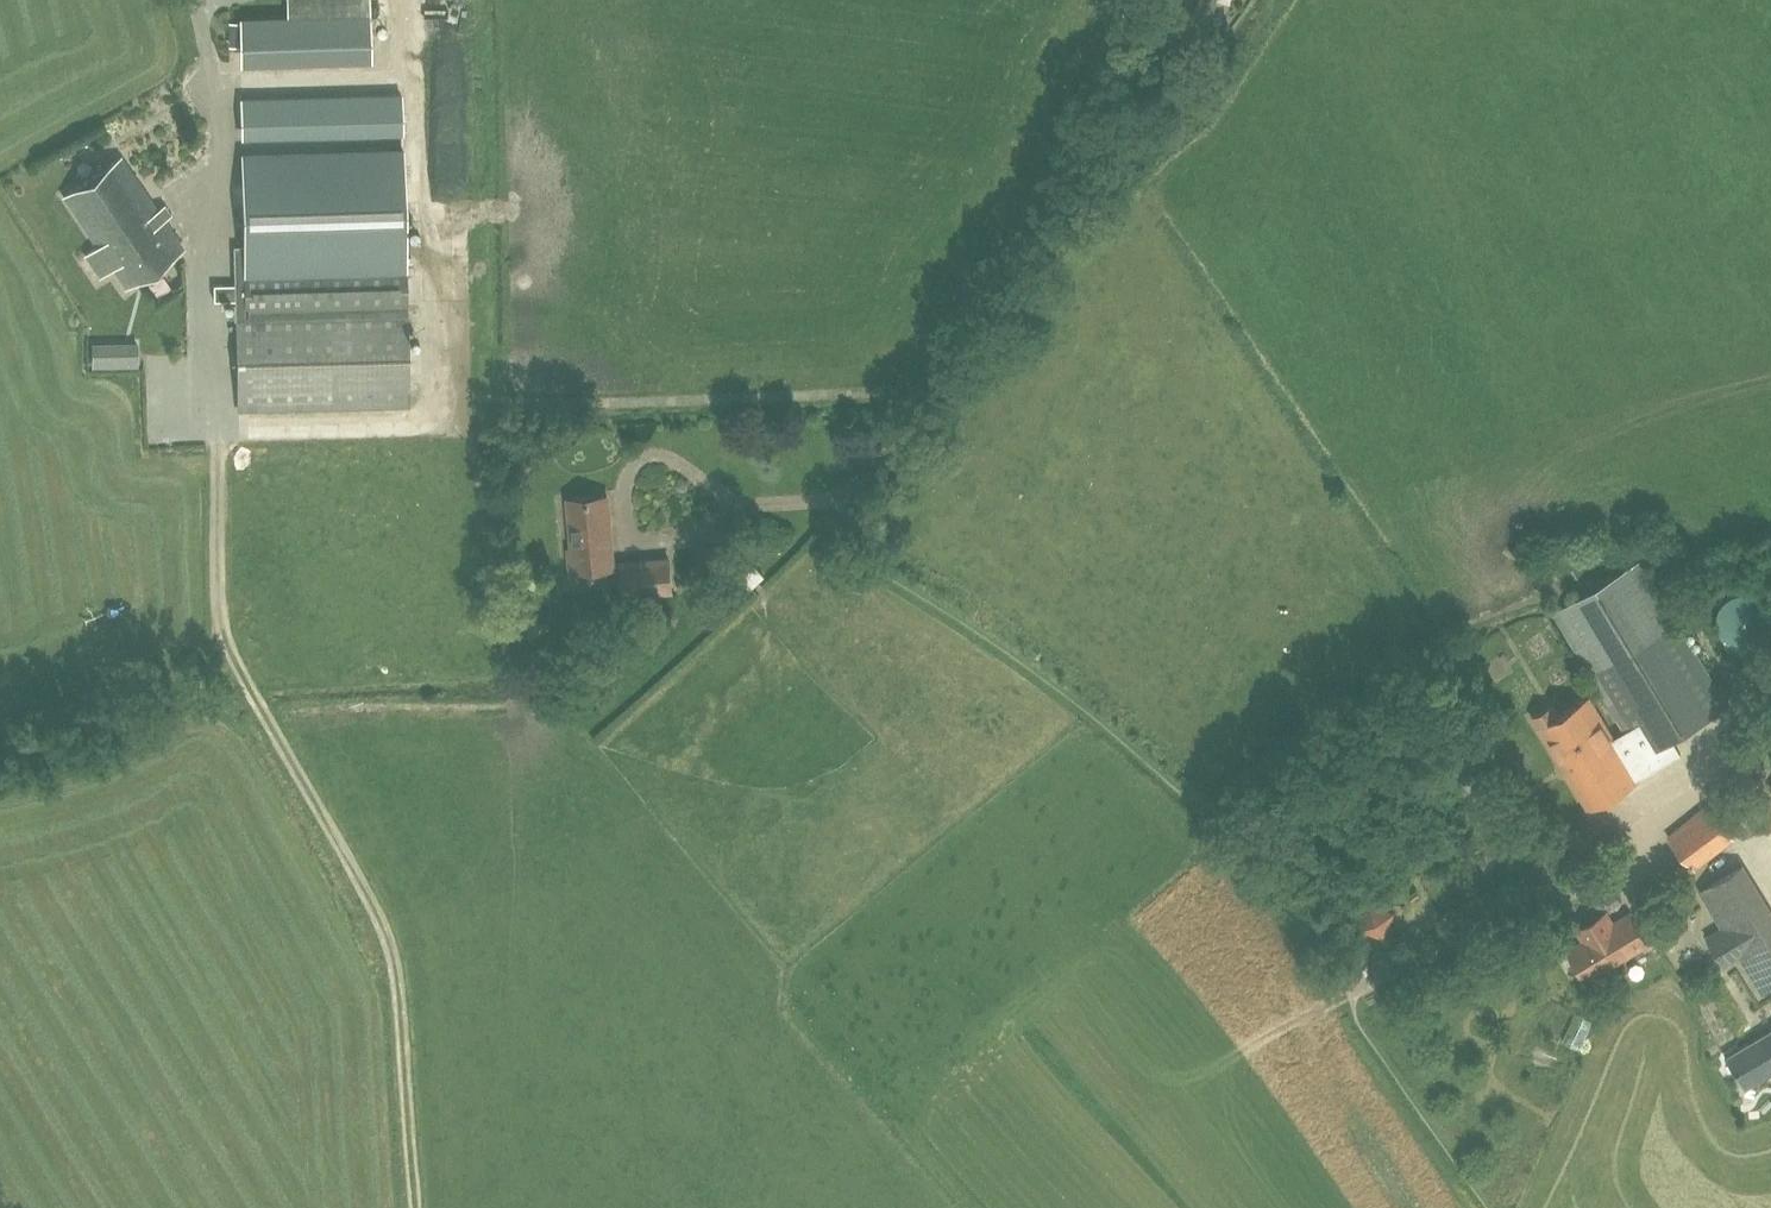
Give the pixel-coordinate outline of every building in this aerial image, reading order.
[(1178,0),(1211,9),(1214,0),(1179,0),(1178,0)] [(246,246),(237,246),(237,283),(238,300),(240,410),(411,407),(405,149),(244,153),(246,246)] [(127,288),(184,249),(121,156),(64,195),(127,288)] [(238,300),(237,283),(214,284),(214,300),(238,300)] [(128,342),(129,366),(138,366),(138,342),(128,342)] [(572,570),(614,566),(607,495),(570,498),(575,549),(570,549),(572,570)] [(623,595),(670,591),(668,560),(621,564),(623,595)] [(1562,713),(1539,727),(1588,809),(1639,778),(1638,777),(1630,764),(1642,756),(1650,770),(1686,749),(1678,735),(1726,705),(1642,566),(1558,617),(1626,730),(1630,736),(1618,743),(1615,737),(1590,696),(1562,713)] [(1695,871),(1735,839),(1706,804),(1667,835),(1695,871)] [(1712,926),(1728,954),(1744,944),(1765,982),(1770,978),(1770,895),(1748,855),(1706,880),(1728,917),(1712,926)] [(1578,929),(1582,935),(1585,941),(1569,951),(1586,980),(1647,943),(1630,914),(1613,924),(1605,912),(1578,929)] [(1770,1074),(1770,1028),(1725,1056),(1745,1089),(1770,1074)]
